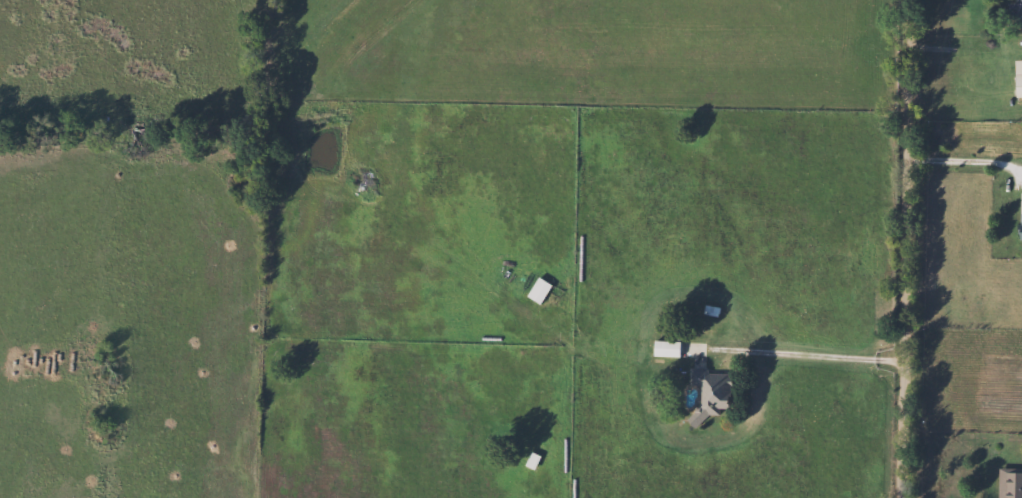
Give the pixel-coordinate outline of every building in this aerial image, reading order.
[(536,304),(523,296),(535,276),(549,285),(536,304)] [(675,356),(649,356),(649,341),(675,341),(675,356)] [(726,416),(692,415),(693,385),(688,385),(689,374),(727,375),(726,416)] [(995,470),(1021,470),(1021,497),(995,497),(995,470)]
